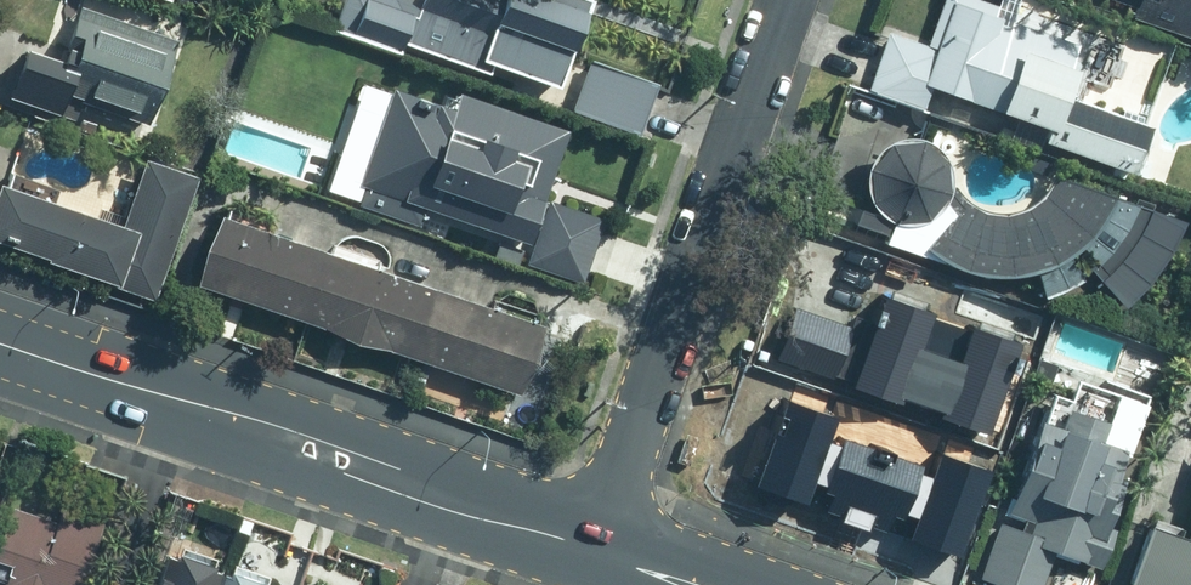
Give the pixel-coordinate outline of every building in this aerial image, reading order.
[(328,23),(557,101),(590,3),(581,0),(336,0),(328,23)] [(868,87),(924,106),(931,84),(1048,123),(1043,139),(1134,170),(1151,121),(1067,92),(1087,32),(993,0),(941,0),(927,42),(888,29),(868,87)] [(1140,18),(1190,36),(1190,0),(1146,0),(1140,18)] [(63,56),(28,44),(10,95),(62,113),(69,95),(155,125),(183,42),(81,7),(63,56)] [(591,53),(574,103),(638,125),(656,76),(591,53)] [(563,143),(392,83),(350,202),(583,284),(607,217),(545,195),(563,143)] [(1186,216),(1115,192),(1053,172),(1045,187),(1032,199),(1016,206),(998,208),(981,204),(966,195),(955,181),(953,181),(951,163),(942,146),(928,135),(909,130),(892,133),(877,143),(867,157),(863,174),(864,183),(849,228),(926,253),(929,246),(959,264),(996,273),(1035,269),(1045,296),(1074,284),(1094,270),(1125,305),(1147,282),(1170,249),(1186,216)] [(0,185),(0,244),(156,300),(201,177),(142,155),(116,227),(0,185)] [(545,328),(224,213),(198,284),(519,400),(545,328)] [(885,288),(853,379),(899,395),(901,390),(937,403),(935,408),(984,425),(1016,334),(967,317),(955,351),(915,336),(927,303),(885,288)] [(796,299),(778,351),(832,371),(851,318),(796,299)] [(980,575),(1009,584),(1042,584),(1054,550),(1100,565),(1130,478),(1122,475),(1141,420),(1045,387),(980,575)] [(830,410),(781,393),(750,480),(953,550),(983,464),(934,447),(928,464),(916,460),(917,455),(839,428),(835,437),(822,432),(830,410)] [(103,519),(64,507),(60,520),(10,504),(0,534),(0,556),(9,559),(1,584),(82,584),(103,519)] [(1190,534),(1149,520),(1127,584),(1190,584),(1190,530),(1190,534)] [(183,545),(179,556),(166,551),(155,584),(211,584),(217,569),(212,567),(216,556),(183,545)] [(269,574),(235,562),(231,574),(224,571),(219,584),(264,584),(269,574)]
